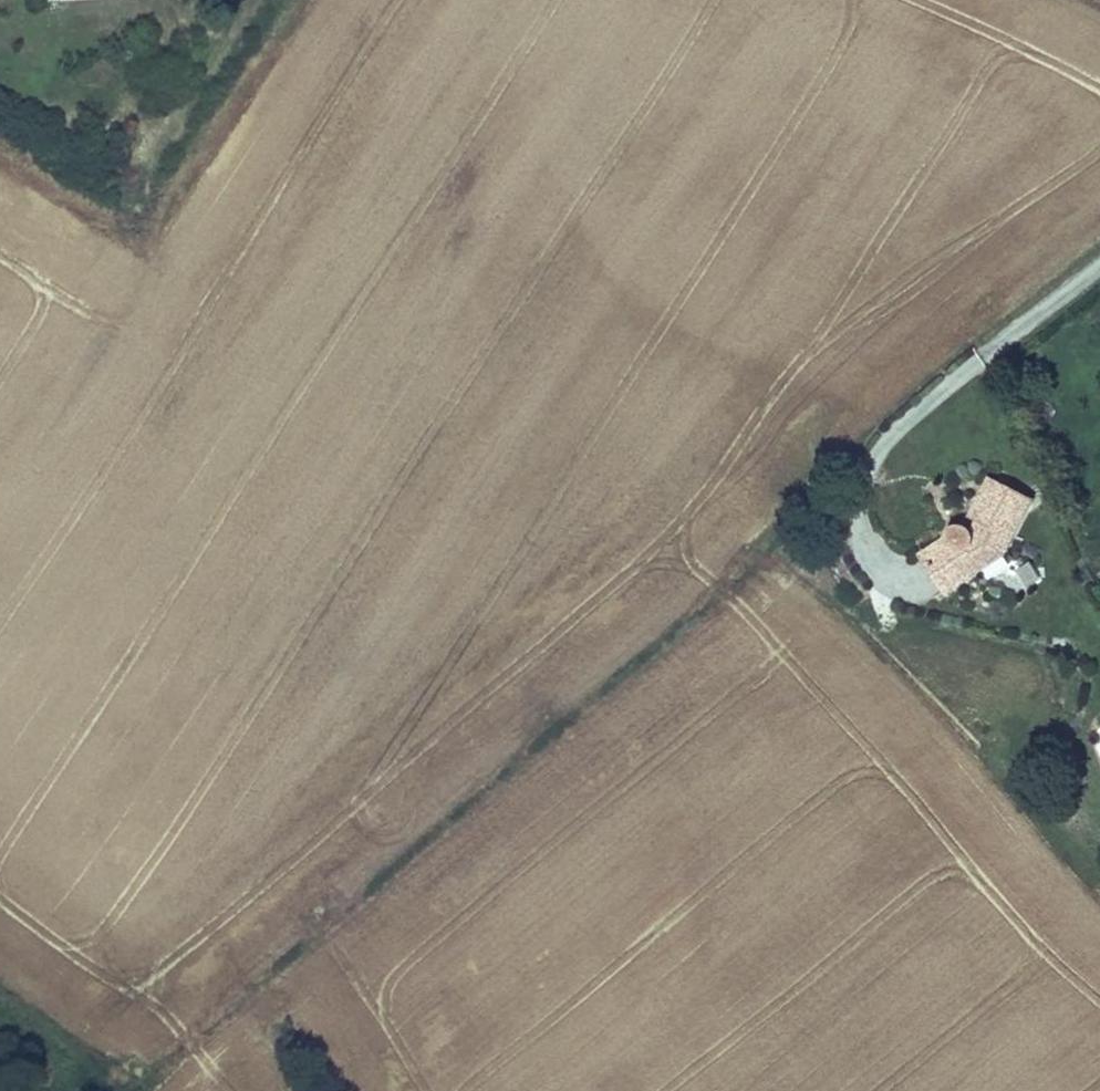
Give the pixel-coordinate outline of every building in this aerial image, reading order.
[(944,593),(1004,556),(1031,499),(986,476),(966,517),(972,519),(971,524),(968,526),(963,523),(956,523),(950,524),(945,528),(943,532),(942,537),(916,553),(944,593)]
